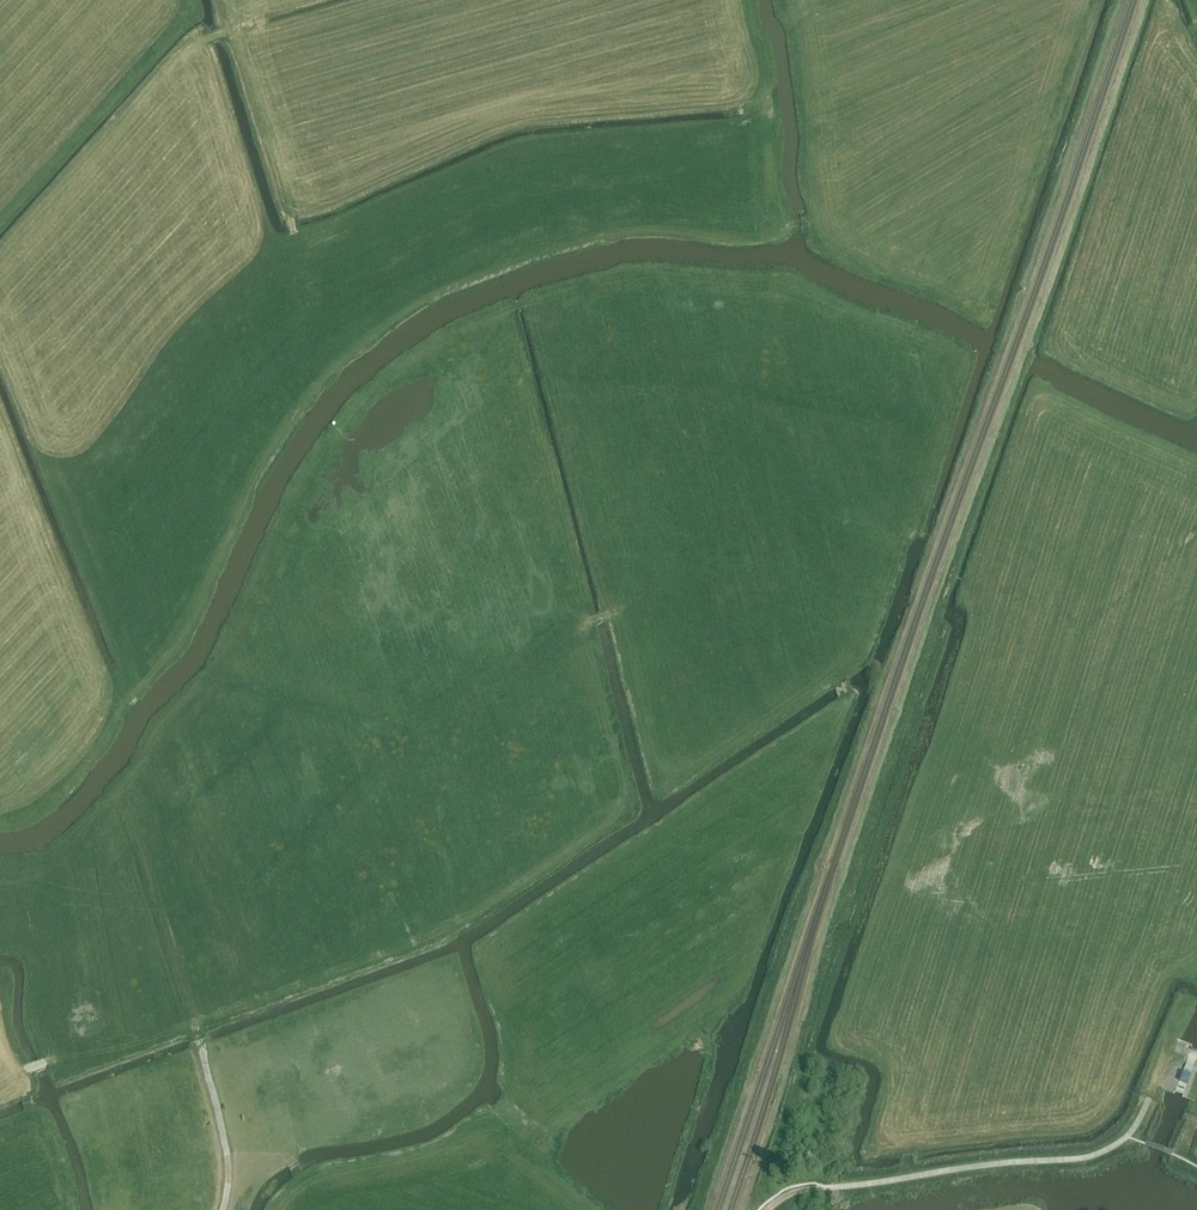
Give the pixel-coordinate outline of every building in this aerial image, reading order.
[(1182,1072),(1179,1080),(1179,1081),(1187,1083),(1188,1084),(1191,1075),(1182,1072)]
